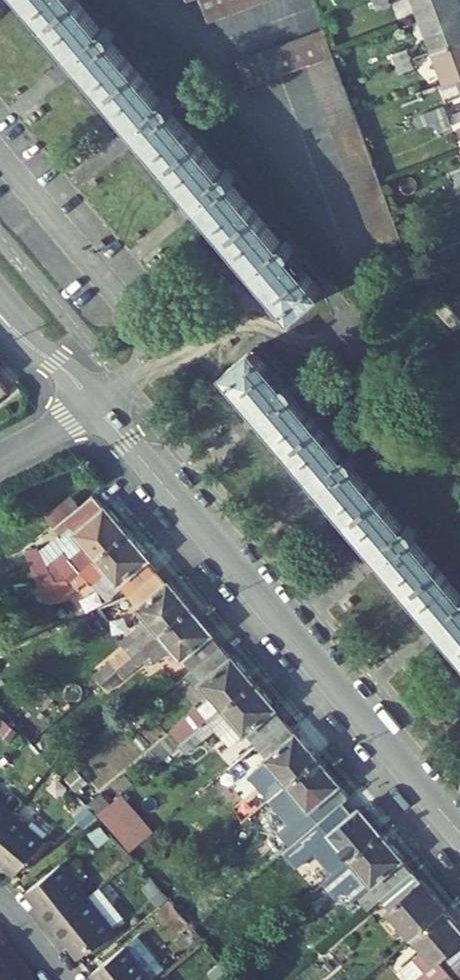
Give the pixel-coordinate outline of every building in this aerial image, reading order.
[(322,290),(291,253),(295,250),(291,244),(286,240),(282,243),(231,183),(235,180),(232,173),(226,169),(222,172),(171,111),(175,108),(171,102),(166,98),(162,100),(111,40),(115,37),(111,31),(106,27),(102,30),(77,0),(29,0),(77,57),(78,58),(137,128),(138,130),(198,200),(198,201),(260,273),(260,274),(294,314),(322,290)] [(272,0),(200,0),(209,23),(272,0)] [(389,0),(374,0),(377,9),(391,4),(389,0)] [(423,18),(459,4),(459,1),(459,0),(416,0),(423,18)] [(435,50),(459,40),(459,4),(423,18),(435,50)] [(404,242),(322,29),(237,62),(246,88),(307,66),(378,252),(404,242)] [(459,77),(459,40),(435,50),(446,82),(459,77)] [(398,63),(411,59),(407,49),(394,54),(398,63)] [(398,63),(401,72),(414,67),(411,59),(398,63)] [(436,122),(449,117),(446,107),(432,112),(436,122)] [(436,122),(439,131),(453,126),(449,117),(436,122)] [(40,195),(65,174),(25,126),(0,146),(40,195)] [(442,298),(429,303),(455,330),(459,328),(459,320),(442,298)] [(414,538),(417,535),(413,529),(408,524),(405,527),(353,467),(357,464),(354,458),(348,453),(345,456),(294,395),(297,392),(293,386),(288,382),(284,385),(253,349),(225,373),(258,412),(259,413),(318,483),(320,485),(378,554),(380,556),(437,624),(441,628),(459,650),(459,592),(414,538)] [(0,379),(0,398),(9,390),(0,379)] [(47,515),(56,526),(83,504),(73,492),(47,515)] [(75,577),(129,530),(107,505),(106,507),(95,493),(83,504),(56,526),(62,533),(41,550),(45,556),(31,561),(38,582),(75,577)] [(109,570),(129,594),(159,569),(148,558),(150,556),(129,530),(75,577),(38,582),(44,601),(65,598),(88,579),(92,584),(109,570)] [(31,561),(45,556),(41,550),(39,548),(27,552),(31,561)] [(112,661),(118,669),(192,606),(170,581),(169,582),(159,569),(129,594),(144,612),(140,615),(146,622),(133,633),(139,639),(128,648),(112,661)] [(193,669),(222,645),(212,632),(213,631),(192,606),(118,669),(124,676),(151,653),(157,660),(173,646),(193,669)] [(122,642),(128,648),(139,639),(133,633),(122,642)] [(172,732),(182,743),(255,681),(234,656),(232,657),(222,645),(193,669),(186,675),(196,687),(198,686),(209,698),(197,708),(198,710),(172,732)] [(118,669),(112,661),(96,675),(102,682),(118,669)] [(124,676),(118,669),(102,682),(108,690),(124,676)] [(257,744),(286,719),(276,708),(277,706),(255,681),(182,743),(188,751),(215,729),(222,736),(238,722),(257,744)] [(244,821),(272,797),(319,757),(297,731),(296,732),(286,719),(257,744),(279,770),(262,784),(266,788),(255,798),(252,794),(234,810),(244,821)] [(238,722),(222,736),(230,747),(224,752),(234,764),(257,744),(238,722)] [(6,724),(1,731),(12,739),(17,732),(6,724)] [(81,750),(93,771),(126,752),(114,731),(81,750)] [(182,743),(172,732),(148,754),(157,765),(168,755),(182,743)] [(174,761),(168,755),(157,765),(163,770),(174,761)] [(294,842),(350,795),(340,784),(341,783),(319,757),(272,797),(291,821),(283,828),(287,834),(294,842)] [(87,782),(76,769),(65,778),(77,791),(87,782)] [(129,770),(115,781),(124,792),(137,781),(129,770)] [(132,850),(155,830),(121,793),(98,813),(132,850)] [(0,802),(0,827),(12,813),(0,802)] [(330,832),(346,850),(352,857),(383,832),(361,806),(330,832)] [(91,820),(82,809),(76,815),(85,826),(91,820)] [(12,813),(0,827),(0,859),(17,873),(44,840),(12,813)] [(110,838),(98,823),(89,832),(101,846),(110,838)] [(368,909),(381,898),(414,870),(404,859),(405,858),(383,832),(352,857),(336,871),(310,894),(317,902),(330,892),(332,893),(334,891),(336,895),(348,886),(368,909)] [(288,848),(294,842),(287,834),(281,838),(288,848)] [(336,871),(352,857),(346,850),(330,864),(336,871)] [(49,928),(88,897),(62,864),(28,891),(43,910),(38,914),(49,928)] [(336,871),(330,864),(318,873),(312,866),(297,879),(302,885),(310,894),(336,871)] [(413,936),(447,908),(414,870),(381,898),(413,936)] [(154,883),(146,889),(159,904),(166,898),(154,883)] [(310,894),(302,885),(286,900),(293,908),(302,900),(310,894)] [(123,917),(99,887),(88,897),(49,928),(60,941),(64,937),(80,957),(114,929),(111,925),(123,917)] [(317,902),(310,894),(302,900),(309,909),(317,902)] [(188,922),(169,901),(162,907),(180,928),(188,922)] [(459,962),(459,924),(447,908),(413,936),(423,949),(419,953),(430,966),(414,979),(439,979),(459,962)] [(386,911),(378,919),(393,935),(402,927),(386,911)] [(0,941),(0,978),(23,960),(12,946),(7,950),(0,941)] [(153,978),(127,945),(92,972),(98,979),(151,979),(153,978)] [(252,947),(243,954),(249,961),(257,954),(252,947)] [(430,966),(419,953),(403,967),(414,979),(430,966)] [(0,978),(0,979),(32,979),(29,977),(34,973),(23,960),(0,978)] [(439,979),(459,979),(459,962),(439,979)] [(229,977),(219,965),(209,973),(216,979),(225,979),(229,977)]
